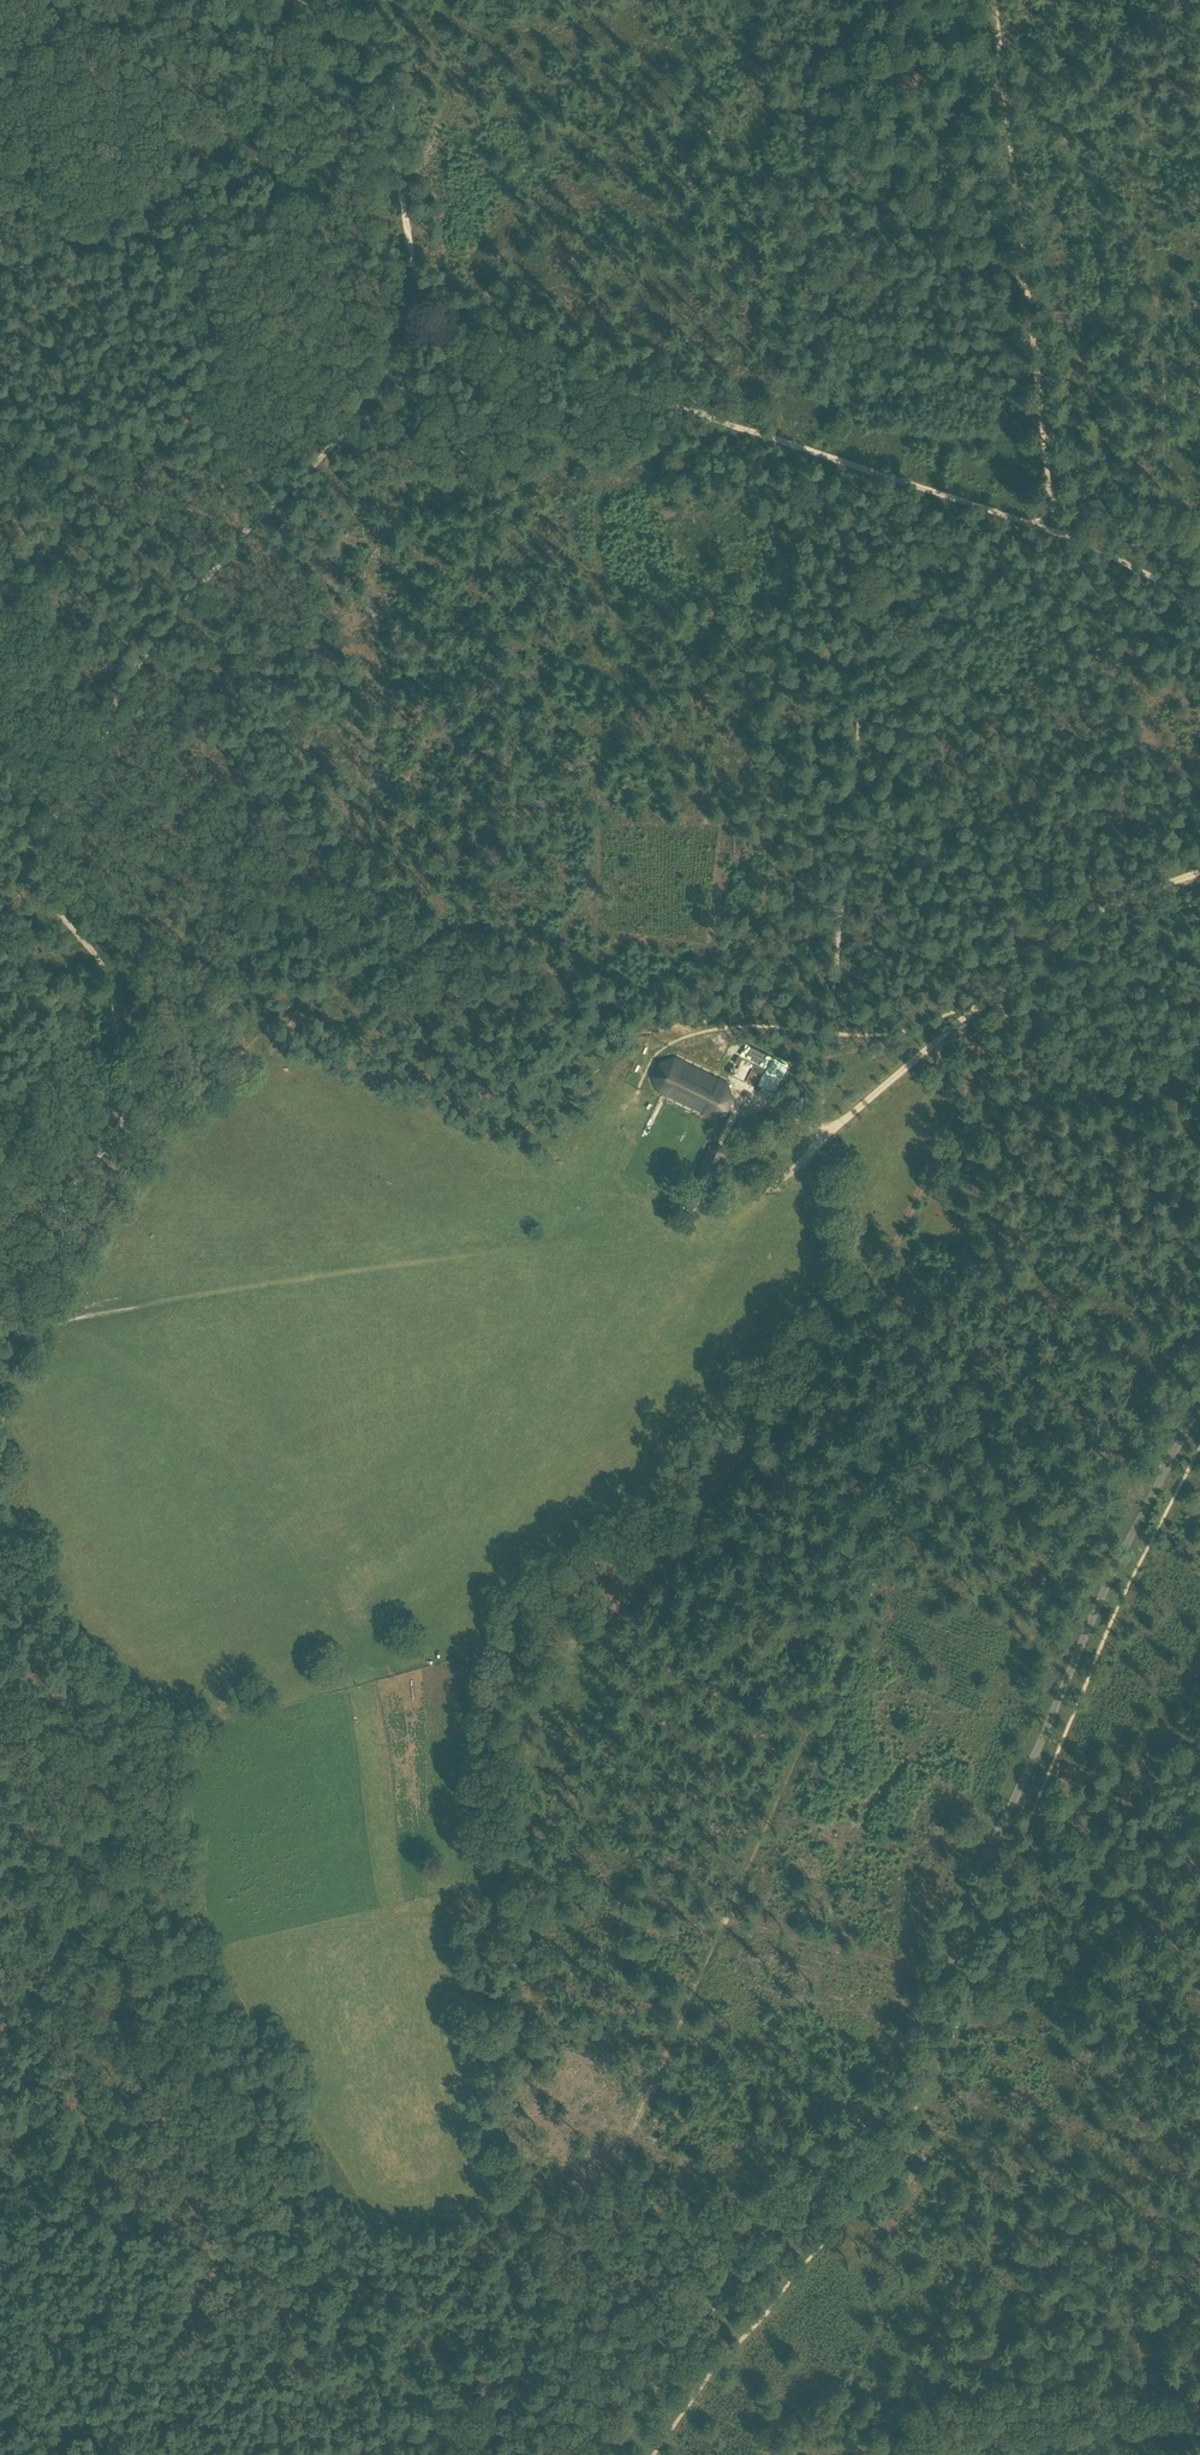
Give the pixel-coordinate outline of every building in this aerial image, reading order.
[(1005,506),(1013,499),(1002,487),(994,494),(1005,506)] [(675,1057),(660,1062),(653,1076),(659,1091),(711,1117),(726,1112),(733,1098),(727,1083),(675,1057)]
